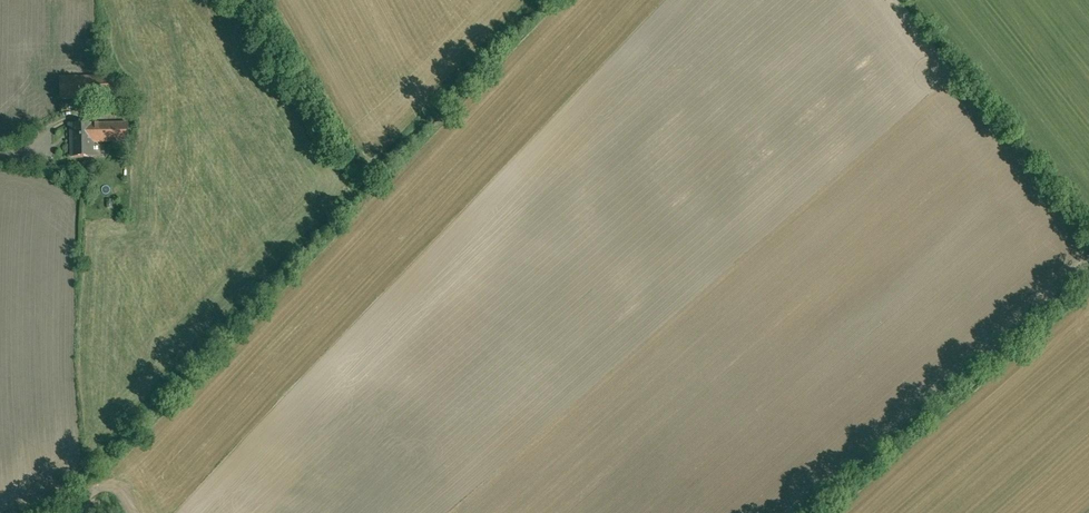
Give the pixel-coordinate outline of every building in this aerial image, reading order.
[(109,77),(92,77),(59,78),(60,98),(92,98),(125,97),(125,82),(109,82),(109,77)] [(128,123),(92,124),(93,142),(128,141),(128,123)] [(92,124),(71,124),(72,157),(93,156),(92,142),(93,142),(92,124)]
